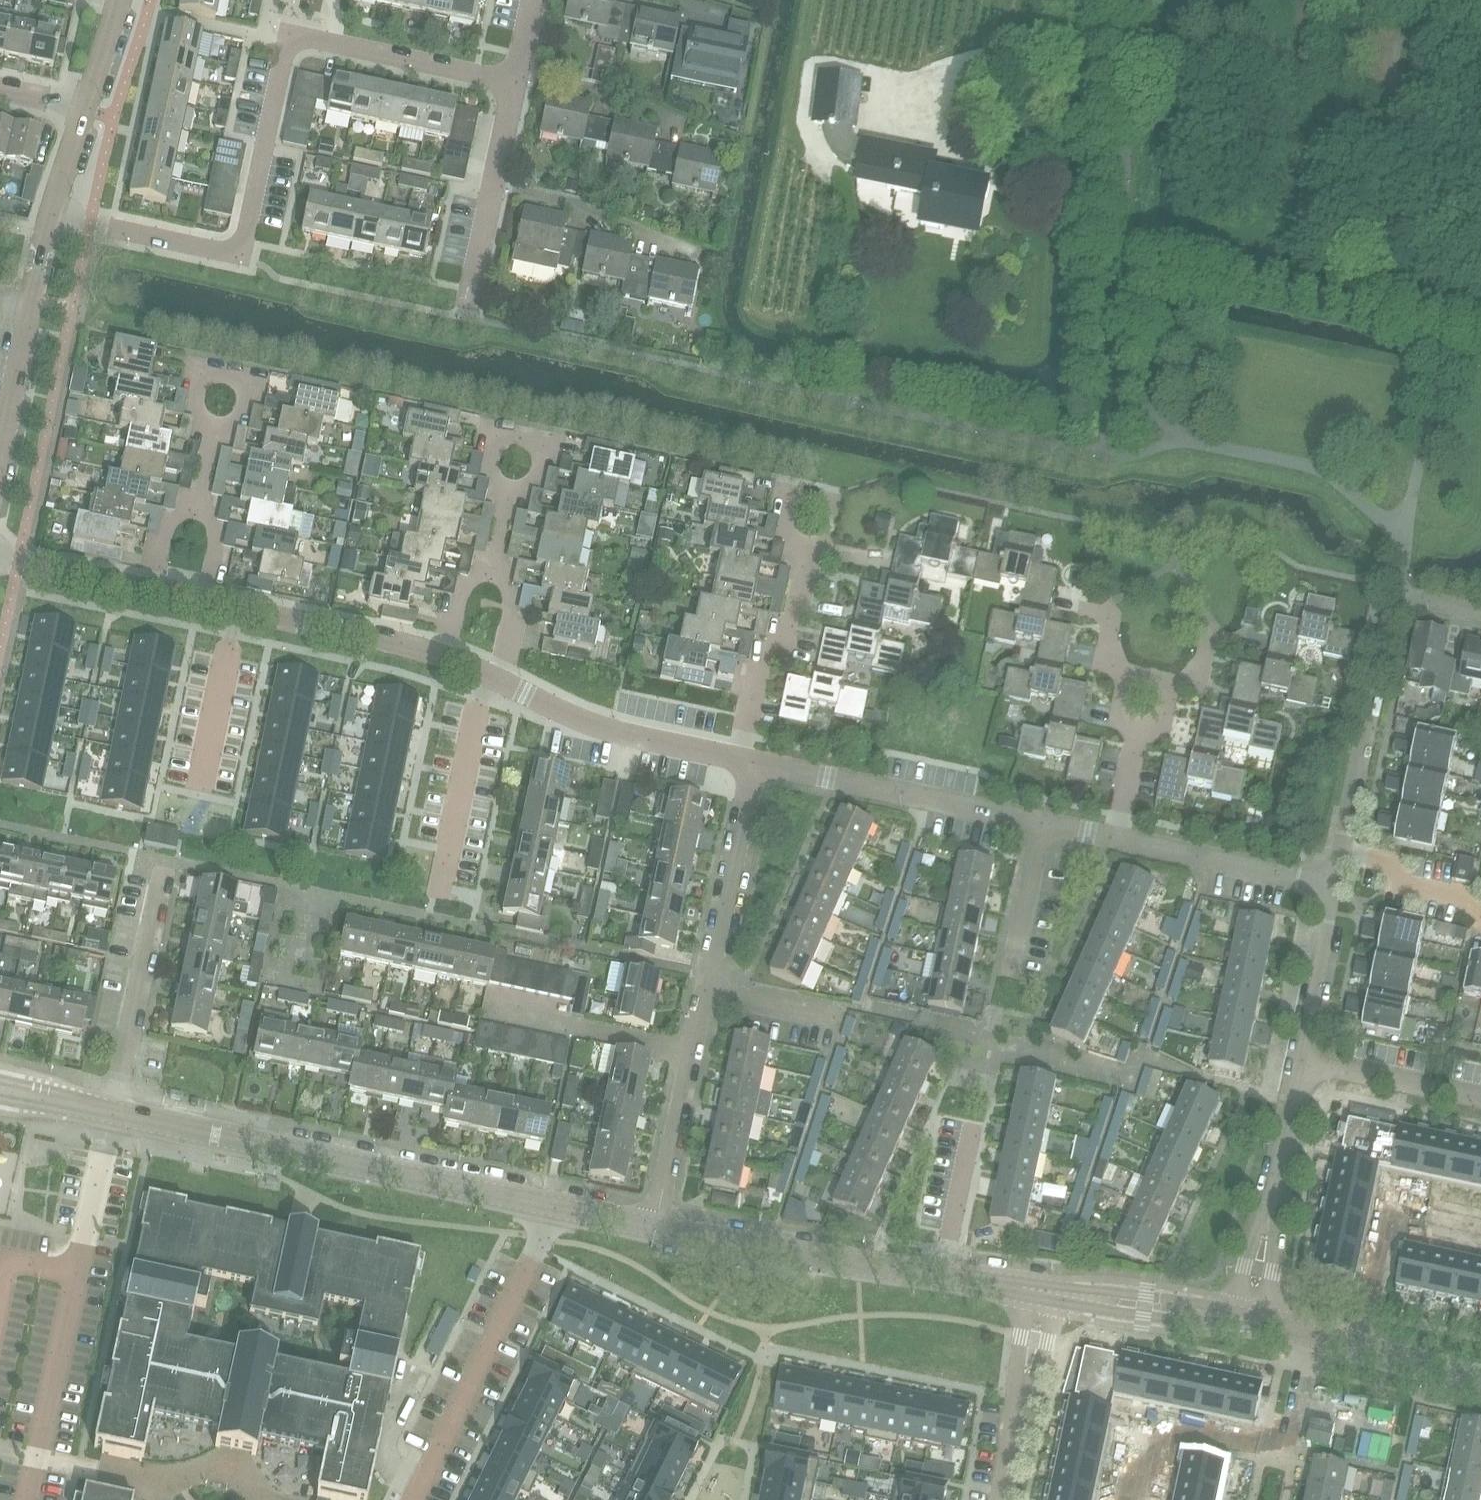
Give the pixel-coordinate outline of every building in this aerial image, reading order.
[(179,13),(215,21),(219,0),(182,0),(179,13)] [(400,8),(424,13),(427,0),(402,0),(400,8)] [(424,13),(449,18),(453,0),(427,0),(424,13)] [(449,18),(474,23),(478,0),(453,0),(449,18)] [(618,45),(626,7),(612,5),(613,0),(570,0),(565,22),(599,30),(598,35),(602,41),(618,45)] [(252,1),(249,17),(239,15),(237,25),(236,26),(258,30),(263,3),(252,1)] [(626,7),(618,45),(630,47),(630,49),(672,58),(677,30),(680,18),(639,9),(639,10),(626,7)] [(5,58),(12,25),(0,22),(0,57),(5,58)] [(12,25),(5,58),(29,63),(36,30),(12,25)] [(166,27),(161,51),(197,59),(203,34),(166,27)] [(36,30),(29,63),(54,68),(56,57),(64,58),(67,42),(59,41),(61,35),(36,30)] [(672,58),(671,59),(698,65),(696,75),(719,80),(717,91),(722,97),(726,98),(731,97),(735,94),(737,84),(739,84),(747,44),(705,35),(705,36),(677,30),(672,58)] [(161,51),(156,75),(192,83),(197,59),(161,51)] [(232,52),(228,65),(228,66),(239,68),(242,54),(232,52)] [(225,80),(236,82),(239,68),(228,66),(225,80)] [(812,126),(826,128),(826,130),(826,135),(826,138),(827,143),(829,148),(832,153),(835,158),(839,162),(843,165),(848,168),(852,170),(855,171),(855,175),(860,176),(859,184),(928,198),(922,226),(944,230),(946,222),(973,228),(979,199),(988,201),(991,186),(934,175),(936,167),(906,161),(908,153),(867,145),(860,143),(858,141),(856,138),(855,135),(854,133),(854,131),(858,132),(865,79),(819,73),(812,126)] [(298,74),(296,86),(319,92),(322,79),(298,74)] [(156,75),(151,100),(187,107),(192,83),(156,75)] [(319,92),(317,103),(329,106),(326,116),(352,121),(359,84),(335,78),(334,82),(322,79),(319,92)] [(359,84),(352,121),(376,126),(384,89),(359,84)] [(296,86),(293,98),(317,103),(319,92),(296,86)] [(384,89),(376,126),(400,132),(408,94),(384,89)] [(408,94),(400,132),(424,137),(432,99),(408,94)] [(580,148),(595,151),(602,121),(588,118),(590,105),(549,96),(541,136),(581,145),(580,148)] [(293,98),(291,110),(314,115),(317,103),(293,98)] [(432,99),(424,137),(448,142),(451,132),(453,120),(456,108),(457,105),(432,99)] [(151,100),(145,124),(182,132),(187,107),(151,100)] [(221,100),(218,114),(229,117),(232,102),(221,100)] [(456,108),(453,120),(477,125),(480,113),(456,108)] [(291,110),(288,121),(312,127),(314,115),(291,110)] [(215,128),(226,131),(229,117),(218,114),(215,128)] [(453,120),(451,132),(474,137),(477,125),(453,120)] [(288,121),(285,133),(309,138),(312,127),(288,121)] [(602,121),(595,151),(607,153),(605,162),(648,171),(654,144),(656,132),(615,122),(615,123),(602,121)] [(145,124),(140,148),(177,156),(182,132),(145,124)] [(4,161),(12,128),(0,125),(0,160),(4,161)] [(12,128),(4,161),(31,167),(32,167),(40,134),(12,128)] [(451,132),(448,142),(448,143),(472,148),(474,137),(451,132)] [(729,143),(741,145),(743,134),(731,132),(729,143)] [(283,145),(307,150),(309,138),(285,133),(283,145)] [(219,143),(216,155),(244,161),(247,149),(219,143)] [(321,143),(319,154),(333,156),(336,146),(321,143)] [(448,143),(445,155),(469,160),(472,148),(448,143)] [(654,144),(648,171),(649,172),(648,173),(673,178),(671,188),(715,197),(724,157),(681,148),(681,150),(654,144)] [(140,148),(135,173),(171,181),(174,167),(182,168),(185,158),(177,156),(140,148)] [(355,150),(353,161),(368,164),(370,153),(355,150)] [(370,153),(368,164),(382,167),(385,156),(370,153)] [(216,155),(214,166),(241,172),(244,161),(216,155)] [(445,155),(443,167),(467,172),(469,160),(445,155)] [(330,173),(332,162),(318,160),(315,170),(330,173)] [(404,161),(402,171),(416,174),(418,164),(404,161)] [(418,164),(416,174),(431,177),(433,167),(418,164)] [(214,166),(211,178),(239,184),(241,172),(214,166)] [(31,167),(30,175),(38,176),(40,169),(32,167),(31,167)] [(363,180),(364,180),(366,170),(352,167),(350,177),(363,180)] [(443,167),(440,179),(464,184),(467,172),(443,167)] [(366,170),(364,180),(379,183),(381,173),(366,170)] [(166,205),(171,181),(135,173),(130,197),(166,205)] [(350,177),(348,189),(349,189),(348,193),(360,195),(363,180),(350,177)] [(399,188),(412,191),(413,191),(415,180),(401,177),(399,188)] [(211,178),(209,190),(236,196),(239,184),(211,178)] [(415,180),(413,191),(417,192),(427,194),(429,183),(415,180)] [(567,182),(564,192),(577,195),(579,186),(567,182)] [(334,202),(327,240),(351,245),(359,207),(346,204),(348,193),(349,189),(348,189),(338,187),(334,202)] [(209,190),(206,201),(234,207),(236,196),(209,190)] [(302,234),(327,240),(334,202),(310,197),(302,234)] [(203,214),(231,220),(234,207),(206,201),(203,214)] [(407,217),(399,255),(424,260),(432,223),(417,220),(420,207),(410,205),(407,217)] [(359,207),(351,245),(375,250),(383,212),(359,207)] [(570,271),(570,270),(577,234),(564,232),(566,218),(525,210),(514,263),(557,272),(558,268),(570,271)] [(383,212),(375,250),(399,255),(407,217),(383,212)] [(577,234),(570,270),(573,271),(576,259),(580,260),(585,261),(582,276),(624,284),(629,257),(632,245),(591,236),(591,237),(577,234)] [(629,257),(624,284),(621,297),(649,302),(691,311),(700,271),(657,262),(657,263),(629,257)] [(545,313),(542,327),(556,329),(559,316),(545,313)] [(562,323),(561,330),(572,333),(573,325),(574,323),(563,321),(562,323)] [(118,380),(160,388),(167,390),(169,381),(151,377),(154,363),(163,364),(166,352),(116,341),(108,378),(118,380)] [(266,399),(264,410),(275,412),(275,413),(282,415),(323,423),(334,426),(339,401),(342,389),(316,384),(292,378),(289,391),(298,393),(295,405),(266,399)] [(113,403),(124,406),(166,415),(184,419),(186,409),(157,403),(160,388),(118,380),(113,403)] [(130,431),(171,440),(189,444),(192,434),(163,428),(166,415),(124,406),(119,429),(130,431)] [(403,440),(413,442),(455,451),(462,452),(464,443),(446,439),(449,425),(458,427),(461,414),(425,407),(422,418),(408,415),(403,440)] [(248,432),(308,444),(318,447),(323,423),(282,415),(279,429),(250,423),(248,432)] [(358,416),(355,429),(368,432),(371,419),(358,416)] [(66,430),(64,440),(77,442),(79,433),(66,430)] [(130,431),(125,455),(184,467),(186,458),(168,454),(171,440),(130,431)] [(250,457),(292,466),(303,468),(308,444),(266,436),(263,449),(245,445),(243,455),(250,457)] [(59,447),(56,461),(64,463),(67,449),(68,442),(60,440),(59,447)] [(570,475),(577,477),(619,485),(630,488),(635,463),(621,460),(624,448),(587,441),(585,453),(593,455),(590,469),(572,465),(570,475)] [(355,442),(353,453),(361,455),(363,444),(355,442)] [(408,466),(419,468),(461,477),(467,479),(468,478),(479,480),(481,472),(469,469),(452,465),(455,451),(413,442),(408,466)] [(352,453),(350,462),(360,464),(362,455),(361,455),(353,453),(352,453)] [(125,455),(120,477),(161,486),(165,472),(183,475),(184,467),(125,455)] [(229,467),(227,475),(287,488),(292,466),(250,457),(248,470),(229,467)] [(425,494),(466,503),(473,504),(473,503),(485,506),(487,497),(475,494),(458,491),(461,477),(419,468),(414,492),(425,494)] [(709,505),(750,514),(758,516),(759,507),(742,502),(745,488),(754,490),(756,477),(719,469),(717,481),(703,478),(698,503),(709,505)] [(244,488),(241,502),(291,513),(296,490),(287,488),(227,475),(217,473),(215,482),(244,488)] [(110,475),(105,498),(146,506),(149,493),(178,499),(180,490),(161,486),(120,477),(110,475)] [(546,485),(544,493),(544,494),(561,497),(603,506),(614,508),(619,485),(577,477),(574,491),(568,489),(569,485),(557,483),(556,487),(546,485)] [(51,480),(50,486),(56,487),(64,489),(65,483),(57,482),(51,480)] [(339,483),(336,497),(350,500),(353,486),(339,483)] [(359,488),(357,501),(366,503),(368,489),(359,488)] [(425,494),(420,517),(490,532),(492,523),(463,517),(466,503),(425,494)] [(94,495),(89,519),(130,528),(133,514),(162,520),(164,510),(146,506),(105,498),(94,495)] [(530,505),(528,514),(528,515),(546,519),(587,528),(598,530),(603,506),(561,497),(559,511),(530,505)] [(249,514),(246,528),(298,539),(303,516),(291,513),(241,502),(223,499),(219,514),(231,517),(232,510),(249,514)] [(650,502),(647,516),(655,517),(658,504),(650,502)] [(704,528),(715,530),(756,539),(774,543),(776,534),(747,528),(750,514),(709,505),(704,528)] [(357,506),(354,520),(365,522),(368,508),(357,506)] [(336,511),(334,520),(348,523),(350,514),(347,513),(346,513),(336,511)] [(879,514),(876,530),(889,533),(893,517),(879,514)] [(88,545),(85,557),(120,564),(123,551),(114,549),(117,535),(135,538),(137,530),(130,528),(89,519),(78,517),(73,542),(88,545)] [(420,517),(415,540),(456,548),(459,534),(488,540),(490,532),(420,517)] [(901,539),(893,576),(892,580),(920,586),(924,565),(949,570),(948,577),(974,583),(980,555),(955,550),(960,524),(933,518),(931,529),(925,528),(921,543),(901,539)] [(514,527),(512,535),(582,550),(587,528),(546,519),(543,532),(514,527)] [(336,523),(333,539),(337,540),(344,542),(347,525),(336,523)] [(253,547),(252,554),(293,562),(298,539),(246,528),(228,524),(225,541),(253,547)] [(351,527),(348,540),(359,543),(362,530),(351,527)] [(660,529),(658,540),(671,543),(673,532),(660,529)] [(709,554),(720,556),(762,565),(780,569),(782,559),(753,553),(756,539),(715,530),(709,554)] [(980,555),(974,583),(1001,588),(1003,581),(1028,586),(1023,608),(1050,614),(1059,572),(1039,568),(1042,553),(1036,552),(1038,540),(1011,534),(1010,541),(998,539),(994,558),(980,555)] [(539,550),(537,564),(577,573),(582,550),(512,535),(510,544),(539,550)] [(405,537),(400,560),(441,569),(444,555),(462,559),(473,561),(474,554),(475,552),(464,550),(456,548),(415,540),(405,537)] [(332,546),(329,561),(339,563),(342,548),(336,547),(332,546)] [(633,549),(630,560),(644,563),(647,553),(633,549)] [(655,549),(652,562),(668,565),(670,552),(655,549)] [(249,578),(246,591),(271,596),(273,585),(299,591),(304,565),(293,562),(252,554),(245,552),(243,562),(261,566),(258,580),(249,578)] [(720,556),(715,579),(786,594),(788,585),(777,583),(759,579),(762,565),(720,556)] [(389,558),(384,582),(425,591),(428,576),(446,580),(457,582),(459,573),(441,569),(400,560),(389,558)] [(630,560),(627,574),(641,577),(644,563),(630,560)] [(545,576),(542,590),(583,599),(588,575),(577,573),(537,564),(529,563),(518,561),(518,563),(516,570),(527,572),(545,576)] [(343,562),(341,572),(353,575),(356,564),(343,562)] [(864,585),(855,627),(883,633),(887,611),(912,616),(910,624),(938,630),(944,602),(918,597),(920,586),(892,580),(893,576),(888,574),(884,590),(864,585)] [(1074,574),(1072,586),(1084,588),(1087,576),(1074,574)] [(368,604),(384,608),(382,620),(415,627),(418,614),(409,612),(412,598),(430,601),(432,592),(425,591),(384,582),(373,579),(368,604)] [(715,579),(710,602),(752,611),(755,597),(773,601),(784,603),(786,594),(715,579)] [(551,601),(548,616),(589,624),(594,602),(583,599),(542,590),(524,586),(522,595),(551,601)] [(626,598),(625,607),(633,608),(635,600),(626,598)] [(1278,619),(1269,660),(1297,665),(1301,644),(1326,649),(1324,657),(1351,663),(1357,635),(1331,630),(1337,604),(1309,598),(1307,609),(1299,607),(1296,622),(1278,619)] [(700,600),(695,623),(736,632),(739,618),(768,624),(770,615),(752,611),(710,602),(700,600)] [(995,613),(989,640),(1016,646),(1018,638),(1043,644),(1038,665),(1065,671),(1074,630),(1048,624),(1050,614),(1023,608),(1021,619),(995,613)] [(1247,610),(1244,623),(1249,624),(1257,626),(1260,613),(1252,611),(1247,610)] [(545,640),(542,653),(566,658),(569,647),(594,652),(600,627),(589,624),(548,616),(541,614),(539,624),(557,627),(554,642),(545,640)] [(36,621),(30,648),(69,655),(75,629),(36,621)] [(684,621),(679,644),(721,653),(724,639),(742,643),(738,657),(749,660),(752,646),(754,636),(736,632),(695,623),(684,621)] [(827,632),(818,673),(845,679),(850,657),(875,663),(873,671),(901,676),(906,649),(881,643),(883,633),(855,627),(853,637),(827,632)] [(1420,632),(1409,685),(1422,687),(1421,693),(1434,695),(1432,704),(1445,706),(1448,694),(1451,695),(1456,668),(1442,665),(1448,638),(1420,632)] [(636,638),(633,652),(643,654),(646,640),(636,638)] [(136,641),(131,668),(168,676),(174,649),(136,641)] [(668,642),(661,678),(660,679),(711,690),(714,676),(705,675),(707,663),(720,666),(718,676),(734,679),(738,657),(721,653),(679,644),(668,642)] [(995,645),(988,643),(986,655),(993,656),(995,645)] [(1451,695),(1455,696),(1470,699),(1473,682),(1480,684),(1480,647),(1470,644),(1465,670),(1456,668),(1451,695)] [(89,647),(87,659),(96,661),(99,649),(89,647)] [(30,648),(25,674),(64,682),(69,655),(30,648)] [(105,650),(103,662),(112,664),(115,652),(105,650)] [(570,650),(568,659),(569,659),(581,662),(587,663),(589,654),(570,650)] [(87,659),(84,671),(94,673),(96,661),(87,659)] [(1227,701),(1226,702),(1232,703),(1232,707),(1259,712),(1264,691),(1289,696),(1287,703),(1314,709),(1322,711),(1324,705),(1316,703),(1319,686),(1320,682),(1294,677),(1297,665),(1269,660),(1267,670),(1240,665),(1233,702),(1227,701)] [(103,662),(100,674),(110,676),(112,664),(103,662)] [(1010,670),(1004,698),(1031,704),(1033,696),(1057,702),(1053,723),(1080,729),(1089,688),(1063,682),(1065,671),(1038,665),(1036,676),(1010,670)] [(131,668),(125,695),(163,703),(168,676),(131,668)] [(279,671),(273,698),(312,706),(317,679),(279,671)] [(836,717),(861,722),(864,723),(869,695),(843,690),(845,679),(818,673),(816,684),(790,679),(781,721),(808,726),(813,704),(838,709),(836,717)] [(25,674),(19,701),(58,709),(64,682),(25,674)] [(379,692),(373,718),(412,726),(417,700),(379,692)] [(125,695),(119,722),(157,730),(163,703),(125,695)] [(332,697),(330,709),(339,711),(342,699),(332,697)] [(273,698),(268,725),(306,733),(312,706),(273,698)] [(348,700),(346,712),(355,714),(358,702),(348,700)] [(19,701),(14,728),(53,736),(58,709),(19,701)] [(82,702),(79,714),(80,714),(88,716),(91,703),(82,702)] [(1203,712),(1195,753),(1222,759),(1226,737),(1251,743),(1250,750),(1277,756),(1283,728),(1257,723),(1259,712),(1232,707),(1232,703),(1226,702),(1223,716),(1203,712)] [(91,703),(88,716),(97,717),(99,705),(91,703)] [(1439,708),(1426,712),(1429,723),(1442,719),(1439,708)] [(330,709),(327,721),(337,723),(339,711),(330,709)] [(1418,711),(1415,720),(1429,723),(1426,712),(1418,711)] [(346,712),(343,725),(353,726),(355,714),(346,712)] [(867,712),(865,720),(876,722),(877,714),(867,712)] [(79,714),(77,726),(86,728),(88,716),(80,714),(79,714)] [(88,716),(86,728),(89,728),(95,729),(97,717),(88,716)] [(373,718),(368,745),(406,753),(412,726),(373,718)] [(119,722),(114,748),(151,756),(157,730),(119,722)] [(1078,740),(1080,729),(1053,723),(1051,734),(1025,728),(1019,755),(1046,761),(1048,754),(1072,759),(1068,782),(1095,787),(1104,745),(1078,740)] [(268,725),(262,752),(301,759),(306,733),(268,725)] [(14,728),(8,755),(47,763),(53,736),(14,728)] [(1420,731),(1416,751),(1454,759),(1458,740),(1420,731)] [(1000,738),(998,748),(1018,752),(1020,743),(1000,738)] [(1398,739),(1396,747),(1409,750),(1411,741),(1398,739)] [(368,745),(362,772),(401,780),(406,753),(368,745)] [(1408,757),(1409,750),(1396,747),(1394,754),(1408,757)] [(114,748),(108,775),(146,783),(151,756),(114,748)] [(1416,751),(1412,769),(1450,777),(1454,759),(1416,751)] [(262,752),(257,778),(296,786),(301,759),(262,752)] [(325,752),(323,764),(332,766),(334,754),(325,752)] [(1213,797),(1240,802),(1246,775),(1220,769),(1222,759),(1195,753),(1193,764),(1166,758),(1157,801),(1185,807),(1189,784),(1214,789),(1213,797)] [(334,754),(332,766),(340,767),(343,755),(334,754)] [(8,755),(3,781),(42,789),(47,763),(8,755)] [(66,755),(64,767),(74,769),(76,757),(66,755)] [(83,758),(80,770),(90,772),(92,760),(83,758)] [(323,764),(320,776),(329,778),(332,766),(323,764)] [(332,766),(329,778),(338,779),(340,767),(332,766)] [(64,767),(62,779),(71,781),(74,769),(64,767)] [(535,767),(529,792),(565,799),(570,775),(535,767)] [(1412,769),(1408,789),(1446,797),(1450,777),(1412,769)] [(80,770),(78,782),(87,784),(90,772),(80,770)] [(362,772),(357,799),(395,806),(401,780),(362,772)] [(108,775),(102,802),(140,810),(146,783),(108,775)] [(1390,776),(1388,785),(1401,787),(1403,779),(1390,776)] [(257,778),(251,805),(290,813),(296,786),(257,778)] [(605,782),(600,807),(612,809),(617,785),(605,782)] [(1400,795),(1401,787),(1388,785),(1386,792),(1400,795)] [(624,786),(619,811),(631,813),(636,789),(624,786)] [(1408,789),(1404,807),(1442,815),(1446,797),(1408,789)] [(529,792),(524,817),(560,824),(565,799),(529,792)] [(669,796),(664,820),(700,828),(705,803),(669,796)] [(357,799),(351,825),(390,833),(395,806),(357,799)] [(251,805),(246,832),(285,840),(290,813),(251,805)] [(310,805),(307,817),(317,819),(319,807),(310,805)] [(597,818),(609,820),(612,809),(600,807),(597,818)] [(1404,807),(1400,826),(1438,835),(1442,815),(1404,807)] [(326,808),(323,821),(333,822),(335,810),(326,808)] [(619,811),(616,821),(629,824),(631,813),(619,811)] [(844,811),(834,834),(866,848),(876,826),(844,811)] [(1382,814),(1380,821),(1394,824),(1395,817),(1382,814)] [(307,817),(305,830),(315,831),(317,819),(307,817)] [(524,817),(519,841),(554,848),(560,824),(524,817)] [(664,820),(659,845),(695,852),(700,828),(664,820)] [(323,821),(321,833),(330,835),(333,822),(323,821)] [(1392,833),(1394,824),(1380,821),(1378,830),(1392,833)] [(351,825),(346,852),(384,860),(390,833),(351,825)] [(1395,845),(1434,854),(1438,835),(1400,826),(1395,845)] [(148,827),(144,845),(177,852),(181,834),(148,827)] [(834,834),(824,857),(856,871),(866,848),(834,834)] [(519,841),(514,865),(549,873),(552,860),(564,862),(567,851),(554,848),(519,841)] [(594,841),(591,856),(601,858),(604,843),(594,841)] [(610,845),(607,859),(618,861),(621,847),(610,845)] [(659,845),(654,869),(690,877),(695,852),(659,845)] [(904,845),(898,863),(906,865),(912,848),(904,845)] [(9,894),(18,852),(2,849),(1,851),(0,851),(0,892),(9,894)] [(18,852),(9,894),(8,899),(33,904),(35,893),(43,857),(18,852)] [(917,854),(911,872),(919,875),(925,857),(917,854)] [(588,871),(598,873),(601,858),(591,856),(588,871)] [(43,857),(35,893),(47,896),(46,901),(58,903),(66,862),(43,857)] [(824,857),(813,880),(845,894),(856,871),(824,857)] [(961,858),(955,885),(990,893),(996,866),(961,858)] [(1471,885),(1476,864),(1476,862),(1458,858),(1457,864),(1453,881),(1471,885)] [(604,875),(615,877),(618,861),(607,859),(604,875)] [(66,862),(58,903),(70,906),(71,901),(83,904),(91,868),(66,862)] [(891,883),(900,886),(906,865),(898,863),(891,883)] [(514,865),(509,889),(544,897),(549,873),(514,865)] [(91,868),(83,904),(82,909),(108,915),(116,876),(107,874),(108,871),(91,868)] [(654,869),(649,893),(684,901),(690,877),(654,869)] [(1125,871),(1113,896),(1146,910),(1157,885),(1125,871)] [(911,872),(904,892),(913,895),(919,875),(911,872)] [(813,880),(803,903),(835,917),(845,894),(813,880)] [(202,883),(197,908),(232,915),(238,890),(202,883)] [(955,885),(950,909),(985,916),(990,893),(955,885)] [(519,918),(516,929),(544,935),(547,922),(539,921),(544,897),(509,889),(503,915),(519,918)] [(583,890),(580,905),(591,907),(594,892),(583,890)] [(889,892),(883,911),(892,913),(898,895),(889,892)] [(600,893),(597,908),(607,910),(610,895),(600,893)] [(649,893),(643,918),(679,925),(684,901),(649,893)] [(1113,896),(1105,914),(1137,929),(1146,910),(1113,896)] [(901,902),(895,919),(904,922),(910,904),(901,902)] [(803,903),(793,926),(824,941),(835,917),(803,903)] [(1185,904),(1178,924),(1187,927),(1193,907),(1185,904)] [(577,919),(588,921),(591,907),(580,905),(577,919)] [(264,907),(261,921),(271,923),(274,909),(264,907)] [(197,908),(192,932),(227,939),(232,915),(197,908)] [(597,908),(594,923),(604,925),(607,910),(597,908)] [(950,909),(945,932),(980,941),(985,916),(950,909)] [(876,931),(885,934),(892,913),(883,911),(876,931)] [(1105,914),(1095,938),(1127,953),(1137,929),(1105,914)] [(1198,914),(1191,933),(1200,935),(1206,916),(1198,914)] [(1388,916),(1384,936),(1422,944),(1426,924),(1388,916)] [(629,940),(626,953),(654,959),(656,947),(674,951),(679,925),(643,918),(638,942),(629,940)] [(889,940),(897,943),(904,922),(895,919),(889,940)] [(1243,919),(1238,943),(1272,949),(1277,926),(1243,919)] [(258,937),(268,939),(271,923),(261,921),(258,937)] [(340,956),(365,962),(372,927),(348,922),(340,956)] [(1,933),(18,936),(20,927),(3,923),(1,933)] [(1366,923),(1364,931),(1377,934),(1379,926),(1366,923)] [(1172,942),(1181,945),(1187,927),(1178,924),(1172,942)] [(793,926),(783,948),(815,963),(824,941),(793,926)] [(372,927),(365,962),(390,967),(397,932),(372,927)] [(1458,928),(1455,940),(1464,942),(1466,930),(1462,929),(1458,928)] [(34,930),(32,939),(32,940),(48,943),(49,943),(51,933),(34,930)] [(1376,942),(1377,934),(1364,931),(1362,939),(1376,942)] [(192,932),(187,956),(222,964),(227,939),(192,932)] [(397,932),(390,967),(414,972),(421,937),(397,932)] [(945,932),(941,955),(975,963),(980,941),(945,932)] [(49,943),(48,943),(66,947),(68,937),(51,933),(49,943)] [(1191,933),(1185,952),(1193,955),(1200,935),(1191,933)] [(1384,936),(1380,953),(1418,962),(1422,944),(1384,936)] [(421,937),(414,972),(439,977),(446,943),(421,937)] [(1095,938),(1085,960),(1117,975),(1127,953),(1095,938)] [(4,948),(22,952),(24,942),(6,939),(4,948)] [(873,940),(867,960),(876,963),(882,943),(873,940)] [(83,941),(81,950),(99,953),(101,944),(83,941)] [(24,942),(22,952),(39,956),(41,946),(24,942)] [(446,943),(439,977),(463,983),(470,948),(446,943)] [(1238,943),(1233,966),(1267,972),(1272,949),(1238,943)] [(256,946),(251,970),(261,972),(266,948),(256,946)] [(470,948),(463,983),(487,988),(488,982),(493,957),(494,953),(470,948)] [(803,988),(815,963),(783,948),(771,974),(803,988)] [(54,959),(71,962),(73,953),(56,949),(54,959)] [(497,950),(496,957),(507,959),(508,952),(497,950)] [(886,950),(881,965),(889,968),(894,953),(886,950)] [(1169,952),(1163,970),(1172,973),(1178,955),(1169,952)] [(73,953),(71,962),(88,966),(90,956),(73,953)] [(1380,953),(1376,973),(1414,982),(1418,962),(1380,953)] [(941,955),(935,980),(970,989),(975,963),(941,955)] [(187,956),(182,981),(217,988),(222,964),(187,956)] [(493,957),(488,982),(501,985),(507,960),(493,957)] [(1480,1000),(1480,959),(1473,958),(1465,996),(1480,1000)] [(507,960),(501,985),(514,988),(519,963),(507,960)] [(861,979),(869,982),(876,963),(867,960),(861,979)] [(1085,960),(1074,986),(1106,999),(1117,975),(1085,960)] [(1358,961),(1356,969),(1369,972),(1371,964),(1358,961)] [(1182,962),(1176,980),(1184,982),(1185,981),(1190,965),(1190,964),(1182,962)] [(519,963),(514,988),(526,991),(531,966),(519,963)] [(625,965),(618,997),(654,1004),(659,979),(644,976),(645,969),(625,965)] [(881,965),(874,988),(882,991),(889,968),(881,965)] [(1190,965),(1185,981),(1201,986),(1206,970),(1190,965)] [(531,966),(526,991),(538,993),(543,968),(531,966)] [(1233,966),(1227,992),(1262,997),(1267,972),(1233,966)] [(543,968),(538,993),(550,996),(555,971),(543,968)] [(1368,980),(1369,972),(1356,969),(1354,977),(1368,980)] [(247,985),(258,988),(261,972),(251,970),(247,985)] [(1156,991),(1165,993),(1172,973),(1163,970),(1156,991)] [(555,971),(550,996),(562,998),(567,973),(555,971)] [(567,973),(562,998),(574,1001),(580,976),(567,973)] [(1376,973),(1372,992),(1410,1000),(1414,982),(1376,973)] [(580,976),(574,1001),(586,1004),(592,979),(580,976)] [(1444,978),(1443,987),(1456,989),(1457,981),(1444,978)] [(7,1023),(15,987),(16,987),(17,982),(0,979),(0,1022),(7,1023)] [(935,980),(929,1008),(964,1015),(970,989),(935,980)] [(1169,1000),(1178,1002),(1184,982),(1176,980),(1169,1000)] [(182,981),(177,1005),(212,1012),(217,988),(182,981)] [(859,984),(853,1003),(862,1006),(868,987),(859,984)] [(15,987),(7,1023),(31,1028),(39,987),(29,985),(28,990),(16,987),(15,987)] [(1074,986),(1063,1010),(1094,1025),(1106,999),(1074,986)] [(39,987),(31,1028),(56,1034),(63,997),(51,994),(52,990),(39,987)] [(344,989),(342,999),(356,1002),(358,991),(344,989)] [(358,991),(356,1002),(372,1005),(374,994),(358,991)] [(278,1002),(293,1005),(295,995),(280,992),(278,1002)] [(1227,992),(1222,1015),(1256,1022),(1262,997),(1227,992)] [(1372,992),(1368,1010),(1406,1019),(1410,1000),(1372,992)] [(64,993),(63,997),(56,1034),(72,1037),(73,1035),(82,1036),(89,1002),(76,1000),(76,995),(64,993)] [(295,995),(293,1005),(308,1009),(310,998),(295,995)] [(649,1030),(654,1004),(618,997),(613,1023),(649,1030)] [(1350,999),(1348,1006),(1362,1009),(1363,1001),(1350,999)] [(1153,1000),(1147,1018),(1156,1021),(1162,1003),(1153,1000)] [(326,1013),(341,1016),(344,1005),(329,1002),(326,1013)] [(243,1004),(241,1019),(251,1021),(254,1006),(243,1004)] [(391,1004),(389,1015),(404,1018),(406,1007),(391,1004)] [(207,1037),(212,1012),(177,1005),(172,1030),(207,1037)] [(344,1005),(341,1016),(356,1019),(358,1008),(344,1005)] [(1360,1018),(1362,1009),(1348,1006),(1346,1015),(1360,1018)] [(406,1007),(404,1018),(419,1021),(421,1010),(406,1007)] [(1166,1009),(1161,1027),(1169,1029),(1175,1012),(1166,1009)] [(1084,1048),(1094,1025),(1063,1010),(1052,1034),(1084,1048)] [(1402,1038),(1406,1019),(1368,1010),(1363,1030),(1402,1038)] [(255,1058),(280,1064),(288,1029),(290,1019),(265,1013),(263,1023),(255,1058)] [(440,1014),(438,1025),(453,1029),(455,1017),(440,1014)] [(1222,1015),(1216,1042),(1251,1048),(1256,1022),(1222,1015)] [(455,1017),(453,1029),(467,1032),(470,1021),(455,1017)] [(374,1029),(388,1032),(390,1021),(376,1018),(374,1029)] [(1141,1038),(1150,1041),(1156,1021),(1147,1018),(1141,1038)] [(237,1034),(248,1036),(251,1021),(241,1019),(237,1034)] [(849,1019),(843,1038),(851,1041),(857,1022),(849,1019)] [(390,1021),(388,1032),(403,1035),(405,1024),(390,1021)] [(896,1023),(893,1030),(896,1037),(902,1040),(908,1028),(896,1023)] [(479,1025),(476,1039),(474,1050),(487,1052),(492,1027),(479,1025)] [(492,1027),(487,1052),(500,1055),(505,1030),(492,1027)] [(1154,1048),(1162,1050),(1169,1029),(1161,1027),(1154,1048)] [(422,1040),(436,1043),(438,1032),(425,1028),(422,1040)] [(288,1029),(280,1064),(304,1069),(312,1034),(288,1029)] [(505,1030),(500,1055),(513,1057),(518,1032),(505,1030)] [(438,1032),(436,1043),(452,1046),(454,1035),(438,1032)] [(518,1032),(513,1057),(526,1060),(530,1035),(518,1032)] [(312,1034),(304,1069),(329,1074),(336,1039),(312,1034)] [(530,1035),(526,1060),(538,1063),(543,1038),(530,1035)] [(464,1037),(462,1045),(474,1048),(476,1039),(464,1036),(464,1037)] [(738,1036),(733,1059),(768,1066),(772,1044),(738,1036)] [(543,1038),(538,1063),(551,1065),(556,1040),(543,1038)] [(329,1074),(351,1079),(353,1079),(358,1057),(360,1044),(336,1039),(329,1074)] [(556,1040),(551,1065),(555,1066),(564,1068),(569,1043),(556,1040)] [(1245,1074),(1251,1048),(1216,1042),(1211,1067),(1245,1074)] [(907,1043),(897,1065),(929,1080),(939,1058),(907,1043)] [(1124,1044),(1118,1063),(1126,1066),(1133,1046),(1124,1044)] [(576,1045),(571,1069),(589,1073),(591,1063),(586,1062),(589,1048),(576,1045)] [(839,1049),(833,1068),(842,1071),(848,1052),(839,1049)] [(615,1052),(610,1077),(645,1085),(651,1060),(615,1052)] [(353,1079),(351,1079),(348,1091),(373,1096),(381,1062),(358,1057),(353,1079)] [(405,1067),(398,1102),(422,1107),(432,1062),(421,1059),(419,1070),(405,1067)] [(733,1059),(728,1082),(763,1090),(767,1068),(768,1066),(733,1059)] [(820,1060),(814,1080),(822,1083),(828,1063),(820,1060)] [(381,1062),(373,1096),(398,1102),(405,1067),(381,1062)] [(422,1107),(446,1112),(447,1112),(452,1090),(453,1090),(455,1078),(442,1075),(444,1064),(432,1062),(422,1107)] [(887,1087),(886,1089),(919,1103),(929,1080),(897,1065),(887,1087)] [(555,1066),(553,1079),(561,1081),(564,1068),(555,1066)] [(833,1068),(827,1088),(835,1090),(842,1071),(833,1068)] [(1146,1070),(1140,1089),(1149,1091),(1155,1072),(1146,1070)] [(1024,1074),(1019,1097),(1053,1105),(1058,1082),(1024,1074)] [(610,1077),(605,1102),(640,1109),(645,1085),(610,1077)] [(569,1079),(566,1089),(565,1094),(576,1096),(580,1081),(569,1079)] [(808,1099),(816,1101),(822,1083),(814,1080),(808,1099)] [(719,1092),(717,1106),(723,1107),(722,1110),(757,1117),(770,1120),(775,1096),(762,1094),(763,1090),(728,1082),(728,1084),(728,1086),(727,1086),(726,1094),(723,1093),(719,1092)] [(1189,1087),(1180,1107),(1212,1125),(1222,1102),(1189,1087)] [(877,1110),(876,1111),(909,1126),(918,1104),(919,1103),(886,1089),(886,1090),(877,1110)] [(447,1112),(446,1112),(443,1125),(468,1130),(476,1095),(453,1090),(452,1090),(447,1112)] [(562,1108),(563,1108),(573,1111),(576,1096),(565,1094),(562,1108)] [(1123,1094),(1118,1110),(1126,1114),(1132,1097),(1123,1094)] [(476,1095),(468,1130),(492,1135),(500,1100),(476,1095)] [(824,1097),(818,1114),(827,1117),(832,1100),(824,1097)] [(1019,1097),(1014,1122),(1048,1130),(1053,1105),(1019,1097)] [(1106,1099),(1100,1118),(1108,1121),(1115,1102),(1106,1099)] [(500,1100),(492,1135),(516,1140),(524,1105),(500,1100)] [(605,1102),(600,1126),(635,1133),(640,1109),(605,1102)] [(524,1105),(516,1140),(541,1145),(550,1111),(524,1105)] [(1180,1107),(1168,1133),(1202,1147),(1212,1125),(1180,1107)] [(804,1108),(801,1119),(798,1126),(807,1129),(813,1111),(804,1108)] [(1315,1272),(1328,1275),(1356,1281),(1380,1169),(1480,1191),(1480,1148),(1402,1131),(1400,1138),(1396,1137),(1396,1134),(1400,1118),(1353,1108),(1344,1152),(1344,1153),(1347,1153),(1346,1153),(1345,1161),(1339,1159),(1315,1272)] [(722,1111),(717,1134),(752,1141),(757,1118),(757,1117),(722,1110),(722,1111)] [(1118,1110),(1110,1134),(1118,1137),(1126,1114),(1118,1110)] [(876,1113),(866,1134),(899,1149),(908,1127),(909,1126),(876,1111),(876,1113)] [(818,1114),(812,1135),(820,1138),(827,1117),(818,1114)] [(1094,1137),(1102,1140),(1108,1121),(1100,1118),(1094,1137)] [(1014,1122),(1008,1147),(1042,1155),(1048,1130),(1014,1122)] [(559,1125),(557,1137),(570,1140),(572,1128),(559,1125)] [(600,1126),(594,1151),(630,1159),(635,1133),(600,1126)] [(801,1149),(803,1142),(807,1129),(798,1126),(792,1147),(801,1149)] [(1168,1133),(1159,1154),(1192,1171),(1202,1147),(1168,1133)] [(717,1136),(712,1159),(746,1167),(751,1143),(752,1141),(717,1134),(717,1136)] [(866,1134),(856,1157),(888,1172),(899,1149),(866,1134)] [(1110,1134),(1102,1159),(1110,1161),(1118,1137),(1110,1134)] [(557,1137),(551,1163),(564,1166),(570,1140),(557,1137)] [(809,1145),(804,1160),(812,1162),(817,1147),(809,1145)] [(1091,1146),(1085,1164),(1094,1167),(1100,1149),(1091,1146)] [(1008,1147),(1003,1169),(1037,1178),(1042,1155),(1008,1147)] [(625,1183),(630,1159),(594,1151),(589,1176),(625,1183)] [(1159,1154),(1148,1179),(1181,1195),(1192,1171),(1159,1154)] [(789,1156),(783,1175),(791,1179),(798,1159),(789,1156)] [(845,1181),(845,1182),(877,1197),(888,1172),(856,1157),(845,1181)] [(712,1160),(706,1186),(741,1193),(746,1167),(712,1159),(712,1160)] [(1102,1159),(1095,1180),(1103,1183),(1110,1161),(1102,1159)] [(799,1177),(797,1183),(805,1185),(807,1180),(811,1165),(812,1162),(804,1160),(799,1177)] [(1078,1185),(1086,1188),(1087,1188),(1094,1167),(1085,1164),(1078,1185)] [(1003,1169),(997,1198),(1032,1205),(1037,1178),(1003,1169)] [(777,1194),(786,1197),(791,1179),(783,1175),(775,1172),(769,1188),(778,1191),(777,1194)] [(1140,1198),(1171,1218),(1181,1195),(1148,1179),(1140,1198)] [(845,1182),(834,1205),(867,1220),(877,1197),(845,1182)] [(1092,1189),(1086,1208),(1094,1210),(1100,1192),(1092,1189)] [(1075,1194),(1069,1212),(1077,1215),(1083,1197),(1075,1194)] [(112,1374),(104,1408),(103,1408),(102,1412),(94,1448),(103,1450),(102,1455),(141,1463),(142,1459),(144,1459),(153,1417),(219,1431),(218,1434),(223,1435),(223,1432),(233,1434),(232,1440),(244,1443),(246,1436),(255,1439),(254,1442),(259,1443),(260,1440),(262,1440),(326,1454),(317,1496),(318,1497),(317,1499),(367,1499),(375,1467),(374,1466),(378,1450),(382,1429),(382,1428),(389,1394),(390,1394),(390,1393),(391,1390),(399,1353),(398,1353),(407,1309),(409,1300),(410,1300),(412,1294),(416,1274),(413,1274),(417,1258),(419,1258),(420,1256),(372,1246),(371,1250),(367,1249),(317,1238),(318,1231),(289,1225),(287,1231),(272,1228),(272,1227),(267,1226),(226,1217),(225,1218),(193,1211),(186,1210),(187,1206),(148,1198),(148,1200),(150,1200),(147,1217),(144,1216),(141,1230),(141,1233),(142,1233),(133,1273),(132,1273),(125,1306),(126,1307),(121,1333),(119,1333),(117,1344),(111,1373),(112,1374)] [(1026,1231),(1032,1205),(997,1198),(992,1224),(1026,1231)] [(1140,1198),(1127,1226),(1160,1242),(1171,1218),(1140,1198)] [(1086,1208),(1080,1228),(1088,1230),(1094,1210),(1086,1208)] [(1062,1233),(1071,1235),(1077,1215),(1069,1212),(1062,1233)] [(1150,1265),(1160,1242),(1127,1226),(1117,1250),(1150,1265)] [(1398,1290),(1480,1307),(1480,1264),(1407,1249),(1400,1281),(1398,1290)] [(571,1287),(552,1326),(567,1333),(565,1338),(579,1345),(600,1301),(571,1287)] [(600,1301),(579,1345),(593,1352),(595,1348),(609,1354),(628,1315),(600,1301)] [(609,1354),(623,1361),(621,1365),(621,1366),(625,1367),(634,1372),(656,1329),(628,1315),(609,1354)] [(634,1372),(632,1376),(660,1390),(684,1342),(656,1329),(634,1372)] [(684,1342),(660,1390),(691,1406),(716,1358),(684,1342)] [(1053,1499),(1090,1499),(1112,1398),(1116,1399),(1173,1411),(1174,1406),(1257,1423),(1259,1417),(1261,1406),(1262,1402),(1265,1388),(1125,1358),(1123,1364),(1122,1372),(1114,1371),(1116,1363),(1117,1360),(1107,1358),(1088,1354),(1079,1398),(1077,1404),(1073,1403),(1053,1499)] [(558,1355),(554,1365),(566,1371),(571,1361),(558,1355)] [(716,1358),(691,1406),(718,1419),(741,1371),(716,1358)] [(571,1361),(566,1371),(576,1376),(580,1366),(581,1365),(571,1361)] [(539,1365),(529,1386),(564,1403),(573,1408),(583,1387),(539,1365)] [(783,1368),(774,1411),(793,1415),(792,1419),(795,1420),(807,1422),(817,1375),(783,1368)] [(817,1375),(807,1422),(822,1425),(823,1422),(823,1421),(838,1424),(847,1381),(817,1375)] [(847,1381),(838,1424),(854,1427),(853,1431),(853,1432),(867,1435),(876,1387),(847,1381)] [(601,1383),(596,1393),(603,1396),(608,1387),(601,1383)] [(529,1386),(520,1402),(556,1420),(564,1403),(529,1386)] [(867,1435),(868,1435),(867,1440),(873,1441),(898,1446),(900,1437),(908,1394),(876,1387),(867,1435)] [(624,1392),(618,1404),(619,1404),(630,1410),(636,1397),(624,1391),(624,1392)] [(908,1394),(900,1437),(915,1440),(914,1445),(929,1448),(939,1400),(908,1394)] [(939,1400),(929,1448),(938,1449),(945,1451),(945,1449),(945,1447),(946,1446),(962,1449),(970,1407),(939,1400)] [(520,1402),(512,1420),(548,1437),(556,1420),(520,1402)] [(664,1406),(659,1417),(678,1426),(683,1415),(664,1406)] [(601,1413),(598,1419),(609,1424),(613,1417),(604,1413),(602,1412),(601,1413)] [(613,1417),(609,1424),(620,1430),(624,1422),(613,1417)] [(1416,1418),(1412,1437),(1421,1437),(1425,1419),(1416,1418)] [(598,1419),(595,1426),(596,1427),(603,1430),(604,1430),(606,1432),(609,1424),(598,1419)] [(512,1420),(503,1438),(539,1455),(548,1437),(512,1420)] [(655,1422),(645,1441),(654,1445),(691,1463),(700,1444),(663,1426),(655,1422)] [(1459,1447),(1480,1451),(1480,1425),(1464,1422),(1459,1447)] [(609,1424),(606,1432),(608,1433),(617,1437),(620,1430),(609,1424)] [(1412,1437),(1408,1457),(1417,1459),(1421,1437),(1412,1437)] [(503,1438),(495,1454),(531,1472),(539,1455),(503,1438)] [(795,1438),(792,1450),(801,1451),(803,1440),(795,1438)] [(803,1440),(801,1451),(814,1454),(816,1443),(803,1440)] [(645,1441),(637,1459),(645,1463),(682,1481),(691,1463),(654,1445),(645,1441)] [(582,1445),(579,1452),(590,1457),(593,1450),(582,1445)] [(1454,1471),(1480,1477),(1480,1451),(1459,1447),(1454,1471)] [(849,1451),(846,1465),(860,1468),(863,1458),(863,1454),(849,1451)] [(579,1452),(575,1459),(586,1464),(590,1457),(579,1452)] [(773,1452),(769,1474),(817,1483),(821,1462),(773,1452)] [(599,1453),(595,1460),(606,1465),(610,1458),(599,1453)] [(495,1454),(486,1472),(522,1490),(531,1495),(540,1476),(531,1472),(495,1454)] [(860,1468),(860,1469),(868,1471),(870,1459),(863,1458),(860,1468)] [(637,1459),(628,1476),(637,1480),(673,1498),(682,1481),(645,1463),(637,1459)] [(1227,1466),(1214,1464),(1209,1462),(1199,1460),(1192,1459),(1183,1499),(1220,1499),(1227,1466)] [(595,1460),(592,1467),(603,1472),(606,1465),(595,1460)] [(1316,1461),(1311,1487),(1345,1495),(1350,1468),(1316,1461)] [(1406,1467),(1402,1485),(1411,1487),(1415,1468),(1406,1467)] [(1449,1493),(1475,1499),(1480,1499),(1480,1477),(1454,1471),(1449,1493)] [(477,1490),(496,1499),(517,1499),(522,1490),(486,1472),(477,1490)] [(765,1494),(799,1499),(814,1499),(817,1483),(769,1474),(765,1494)] [(619,1494),(628,1498),(631,1499),(672,1499),(673,1498),(637,1480),(628,1476),(619,1494)] [(896,1499),(897,1499),(945,1499),(948,1489),(899,1479),(896,1499)] [(565,1480),(561,1487),(573,1493),(576,1485),(565,1480)] [(846,1482),(845,1490),(856,1492),(858,1485),(846,1482)] [(1383,1499),(1393,1499),(1396,1484),(1387,1482),(1383,1499)] [(858,1485),(856,1492),(868,1494),(869,1487),(858,1485)] [(1399,1499),(1408,1499),(1411,1487),(1402,1485),(1399,1499)] [(561,1487),(558,1494),(569,1499),(573,1493),(561,1487)] [(1308,1499),(1343,1499),(1345,1495),(1311,1487),(1308,1499)] [(578,1495),(588,1499),(589,1499),(592,1493),(581,1488),(578,1495)] [(134,1498),(96,1489),(95,1493),(83,1490),(81,1499),(133,1499),(134,1498)] [(473,1499),(496,1499),(477,1490),(473,1499)] [(845,1490),(843,1497),(852,1499),(855,1499),(856,1492),(845,1490)]
